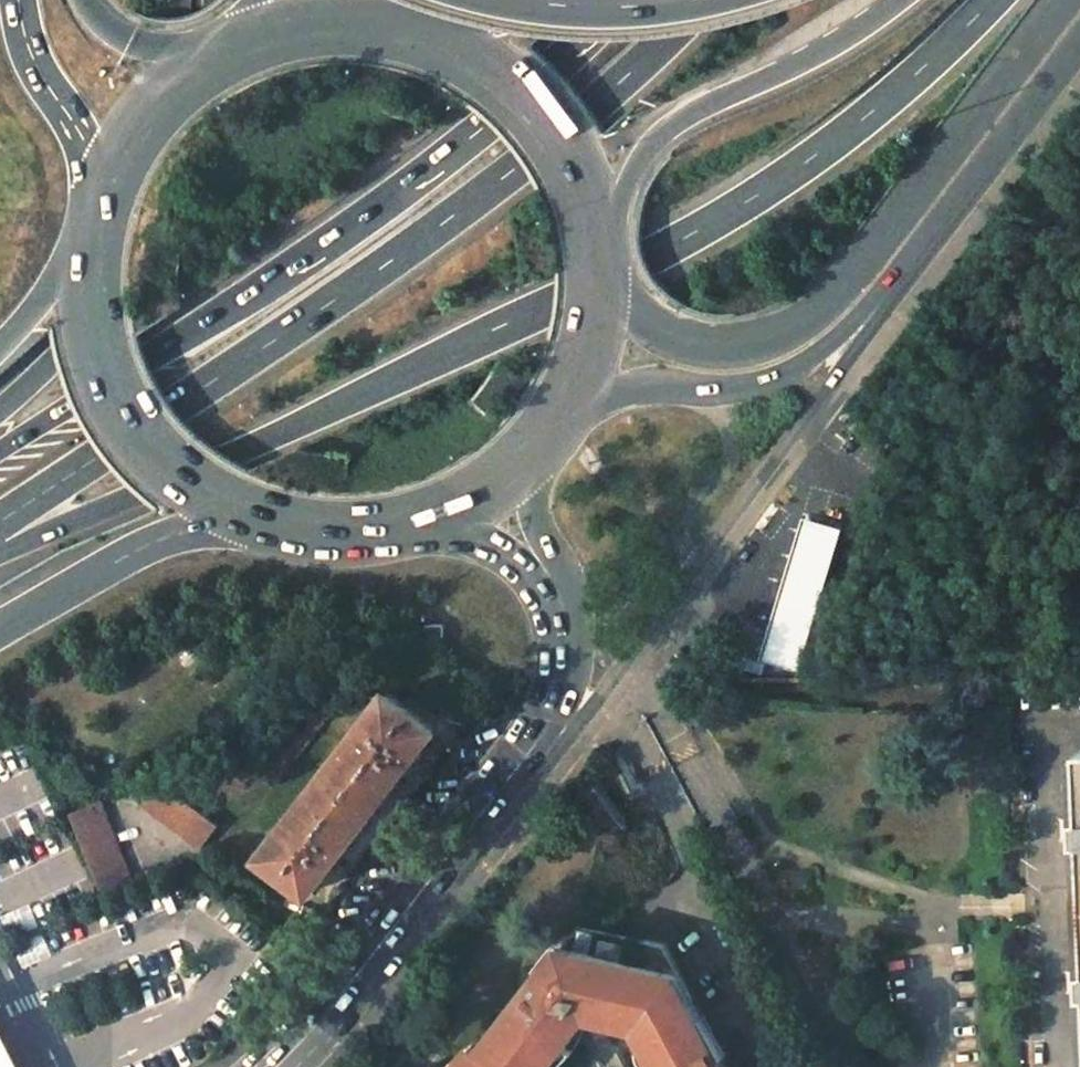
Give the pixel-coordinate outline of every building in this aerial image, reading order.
[(794,545),(787,568),(786,569),(819,579),(826,555),(794,545)] [(779,594),(811,604),(819,579),(786,569),(779,594)] [(811,604),(779,594),(774,609),(807,618),(811,604)] [(767,632),(799,643),(799,642),(807,618),(774,609),(767,632)] [(799,643),(767,632),(760,656),(792,666),(799,643)] [(466,672),(447,698),(466,713),(486,687),(466,672)] [(388,694),(263,856),(309,891),(433,729),(388,694)] [(141,804),(199,849),(218,823),(173,788),(161,791),(155,786),(141,804)] [(134,888),(94,804),(64,816),(103,900),(134,888)] [(562,943),(526,988),(530,991),(518,1006),(512,1000),(478,1045),(474,1041),(454,1066),(538,1066),(548,1054),(556,1059),(566,1046),(551,1035),(563,1018),(568,1021),(588,1012),(639,1023),(660,1066),(730,1066),(695,997),(686,1001),(668,968),(562,943)] [(0,1021),(0,1066),(23,1066),(0,1021)]
